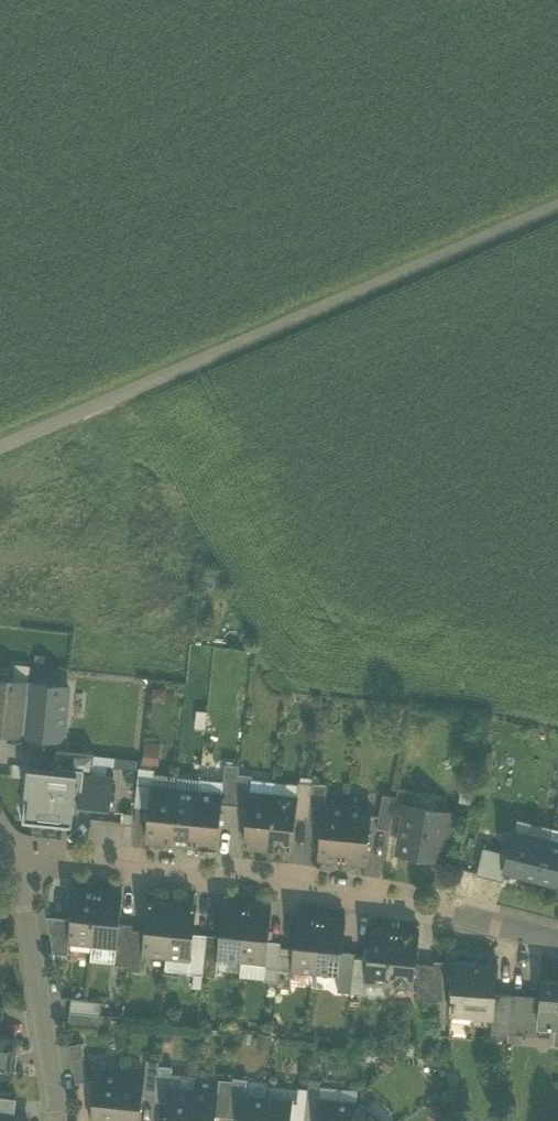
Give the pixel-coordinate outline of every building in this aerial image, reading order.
[(16,664),(14,680),(29,682),(31,666),(16,664)] [(26,734),(32,682),(29,682),(14,680),(12,680),(9,674),(3,673),(0,678),(0,731),(7,732),(26,734)] [(32,682),(26,734),(64,738),(69,686),(32,682)] [(161,742),(144,740),(143,763),(159,764),(161,742)] [(56,750),(54,768),(56,768),(56,764),(85,767),(84,771),(93,772),(95,754),(56,750)] [(222,803),(235,804),(238,773),(239,765),(226,763),(224,780),(222,794),(223,794),(222,803)] [(26,793),(30,794),(35,795),(33,815),(73,820),(74,802),(110,807),(114,774),(93,772),(84,771),(56,768),(54,768),(29,765),(26,793)] [(140,766),(136,806),(149,807),(151,786),(153,772),(153,768),(140,766)] [(177,774),(153,772),(151,786),(175,789),(177,775),(177,774)] [(252,774),(238,773),(235,804),(248,805),(250,792),(252,779),(252,774)] [(200,778),(177,775),(175,789),(199,791),(200,778)] [(224,780),(200,778),(199,791),(222,794),(224,780)] [(252,779),(250,792),(274,795),(275,782),(252,779)] [(296,817),(309,819),(313,782),(299,780),(298,784),(297,797),(298,797),(296,817)] [(275,782),(274,795),(297,797),(298,784),(275,782)] [(327,783),(313,782),(309,819),(322,820),(324,804),(325,805),(327,783)] [(146,839),(170,842),(175,789),(151,786),(149,807),(146,839)] [(170,842),(193,844),(199,791),(175,789),(170,842)] [(222,794),(199,791),(193,844),(217,846),(222,803),(223,794),(222,794)] [(268,847),(274,795),(250,792),(248,805),(244,845),(268,847)] [(30,794),(26,793),(23,822),(31,822),(33,815),(28,815),(30,794)] [(377,827),(390,829),(396,797),(383,794),(377,827)] [(298,797),(297,797),(274,795),(268,847),(292,850),(296,817),(298,797)] [(318,857),(342,859),(348,807),(325,805),(324,804),(322,820),(318,857)] [(400,850),(436,857),(441,833),(450,834),(454,815),(444,813),(408,806),(400,850)] [(372,809),(348,807),(342,859),(366,862),(372,809)] [(72,827),(73,820),(33,815),(31,822),(72,827)] [(518,818),(514,834),(549,842),(552,827),(518,818)] [(552,827),(549,842),(557,845),(557,828),(552,827)] [(506,868),(540,877),(549,842),(514,834),(509,853),(506,868)] [(549,842),(540,877),(557,881),(557,845),(549,842)] [(477,872),(504,879),(506,868),(509,853),(484,847),(477,872)] [(70,940),(93,942),(99,890),(74,887),(71,918),(69,940),(70,940)] [(123,892),(99,890),(93,942),(117,945),(120,922),(123,892)] [(167,954),(173,902),(148,899),(145,930),(143,952),(144,952),(167,954)] [(197,904),(173,902),(167,954),(191,957),(193,937),(197,904)] [(219,955),(242,958),(247,905),(223,903),(220,935),(218,955),(219,955)] [(271,908),(247,905),(242,958),(266,960),(268,940),(271,908)] [(292,967),(316,970),(321,917),(297,915),(294,947),(292,967)] [(54,952),(68,953),(70,940),(69,940),(71,918),(47,916),(54,952)] [(346,920),(321,917),(316,970),(339,972),(340,972),(343,950),(346,920)] [(115,963),(128,964),(133,928),(133,923),(120,922),(117,945),(115,963)] [(366,980),(390,982),(395,930),(371,927),(368,958),(366,980)] [(145,930),(133,928),(128,964),(128,968),(142,970),(144,952),(143,952),(145,930)] [(419,932),(395,930),(390,982),(414,985),(416,962),(419,932)] [(207,934),(206,938),(203,973),(217,975),(217,969),(219,955),(218,955),(220,935),(207,934)] [(187,972),(203,973),(206,938),(193,937),(191,957),(190,970),(188,970),(187,972)] [(264,980),(277,981),(281,946),(281,941),(268,940),(266,960),(264,978),(264,980)] [(91,960),(115,963),(117,945),(93,942),(91,960)] [(281,946),(277,981),(277,985),(290,987),(290,981),(292,967),(294,947),(281,946)] [(338,990),(351,991),(355,956),(356,951),(343,950),(340,972),(339,972),(338,990)] [(190,970),(191,957),(167,954),(165,968),(188,970),(190,970)] [(219,955),(217,969),(241,971),(242,958),(219,955)] [(368,958),(355,956),(351,991),(365,993),(366,980),(368,958)] [(242,958),(241,971),(240,976),(264,978),(266,960),(242,958)] [(435,964),(437,1000),(443,1000),(441,959),(434,960),(435,964)] [(451,1013),(494,1016),(495,992),(497,963),(455,961),(451,1013)] [(417,998),(437,1000),(435,964),(421,963),(418,985),(417,998)] [(315,983),(316,970),(292,967),(290,981),(315,983)] [(388,995),(390,982),(366,980),(365,993),(388,995)] [(543,980),(541,1002),(541,1006),(540,1024),(555,1025),(557,1025),(557,982),(543,980)] [(509,1041),(509,1031),(510,1024),(511,1000),(512,993),(495,992),(494,1016),(492,1040),(509,1041)] [(72,998),(70,1011),(69,1024),(104,1028),(105,1015),(101,1014),(102,1001),(72,998)] [(510,1024),(524,1025),(526,1001),(511,1000),(510,1024)] [(524,1025),(510,1024),(509,1031),(539,1034),(540,1024),(541,1006),(541,1002),(526,1001),(524,1025)] [(273,1035),(259,1032),(256,1046),(270,1049),(273,1035)] [(10,1076),(16,1038),(0,1035),(0,1074),(10,1076)] [(69,1044),(76,1083),(89,1081),(82,1041),(69,1044)] [(100,1058),(99,1071),(116,1073),(118,1060),(100,1058)] [(143,1094),(156,1095),(159,1064),(160,1060),(147,1059),(145,1076),(143,1094)] [(172,1066),(159,1064),(156,1095),(155,1099),(169,1101),(170,1088),(172,1072),(172,1066)] [(121,1074),(116,1073),(99,1071),(96,1071),(91,1120),(115,1120),(121,1074)] [(172,1072),(170,1088),(194,1090),(195,1074),(172,1072)] [(121,1074),(115,1120),(140,1120),(143,1094),(145,1076),(121,1074)] [(232,1080),(231,1094),(229,1116),(242,1117),(244,1096),(246,1096),(247,1078),(233,1077),(232,1080)] [(218,1093),(231,1094),(232,1080),(220,1078),(218,1093)] [(307,1087),(304,1120),(307,1120),(317,1120),(319,1098),(321,1085),(321,1083),(308,1082),(307,1087)] [(268,1098),(293,1100),(294,1088),(270,1085),(268,1098)] [(358,1089),(321,1085),(319,1098),(356,1102),(358,1089)] [(304,1120),(307,1087),(294,1086),(294,1088),(293,1100),(290,1120),(304,1120)] [(194,1090),(170,1088),(169,1101),(166,1120),(191,1120),(194,1090)] [(194,1090),(191,1120),(215,1120),(216,1114),(218,1093),(194,1090)] [(216,1114),(229,1116),(231,1094),(218,1093),(216,1114)] [(14,1116),(17,1098),(0,1096),(0,1113),(14,1116)] [(268,1098),(246,1096),(244,1096),(242,1117),(242,1120),(266,1120),(268,1098)] [(268,1098),(266,1120),(290,1120),(293,1100),(268,1098)] [(360,1103),(356,1102),(319,1098),(317,1120),(350,1120),(360,1103)] [(360,1103),(350,1120),(380,1120),(360,1103)]
